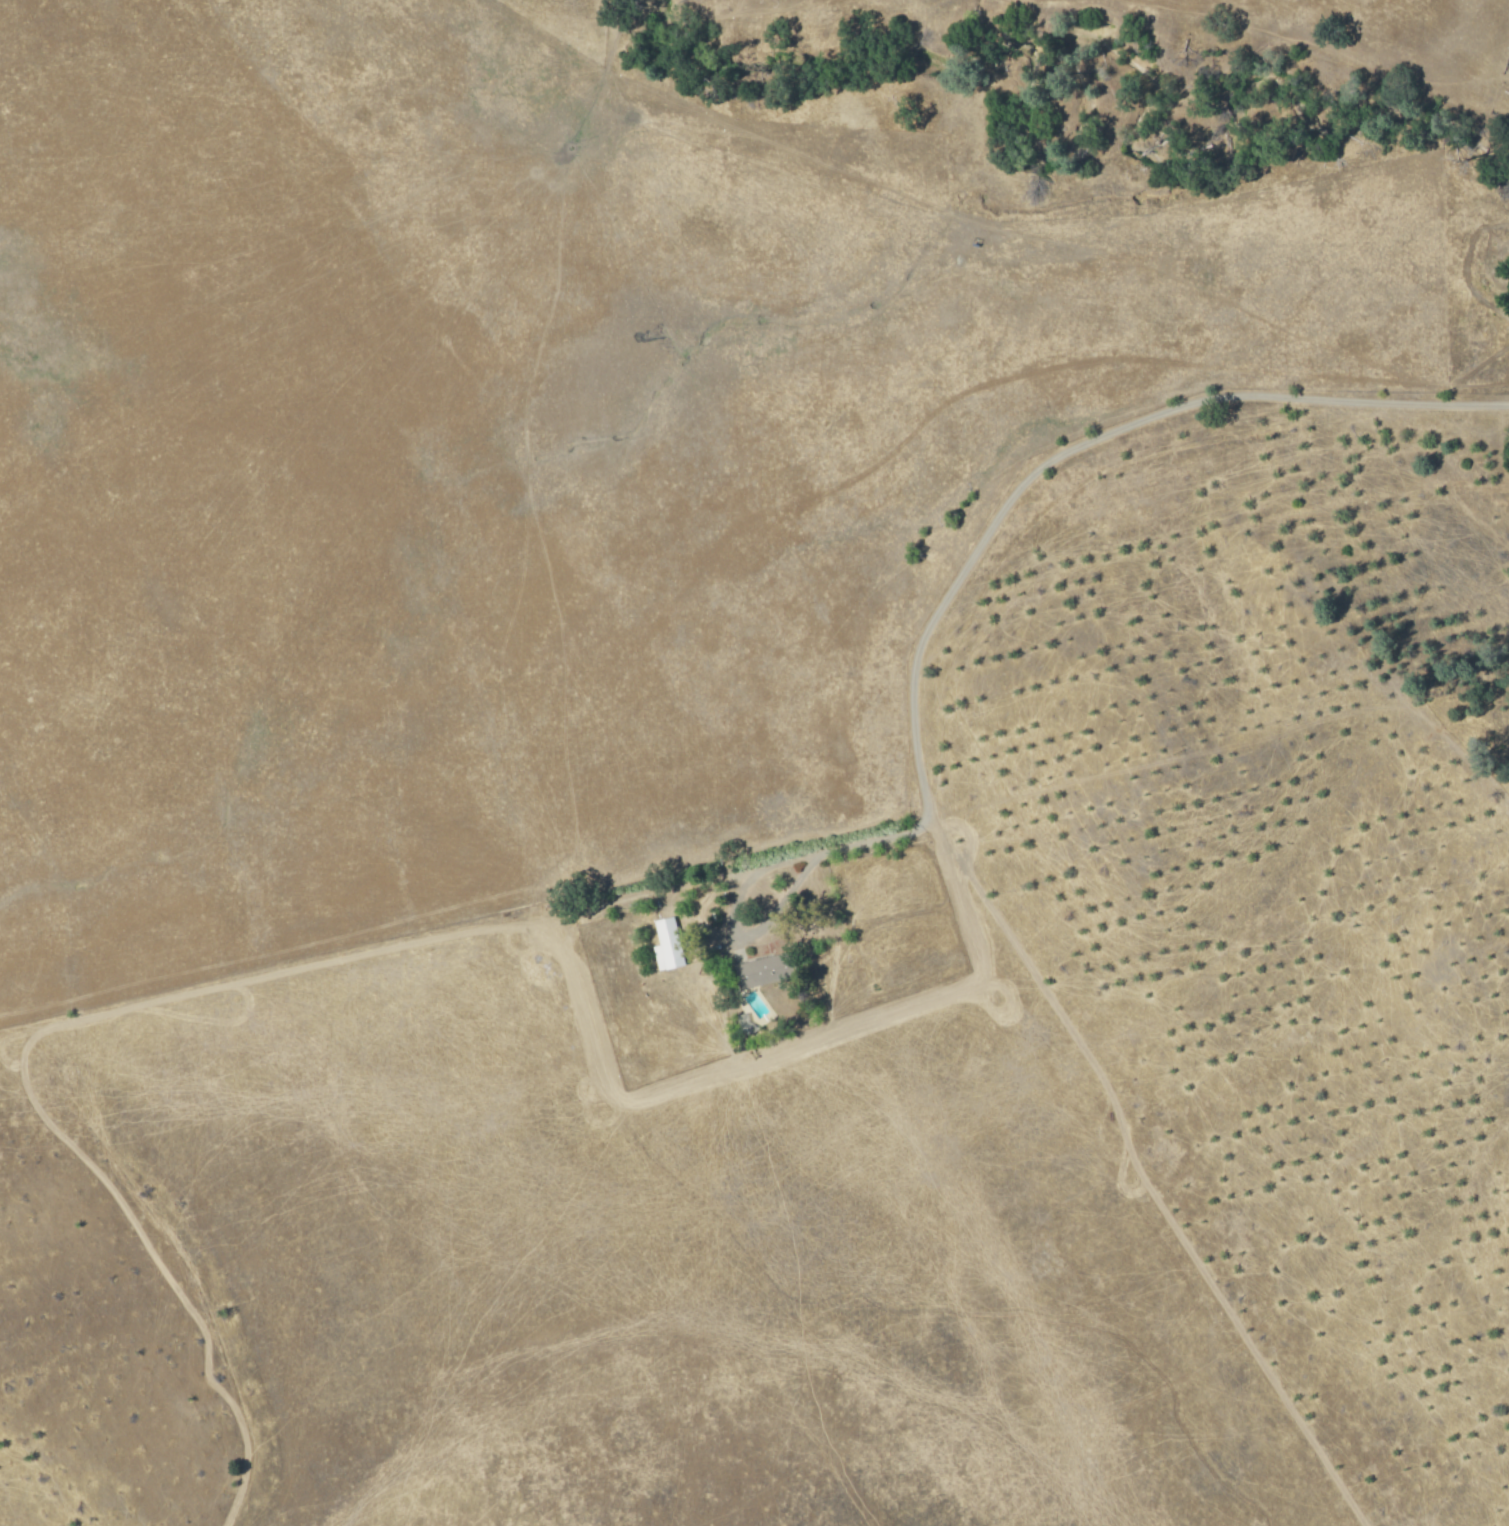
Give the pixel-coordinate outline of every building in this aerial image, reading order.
[(655,920),(660,945),(654,946),(659,970),(685,965),(675,916),(655,920)] [(732,965),(737,989),(796,973),(791,951),(732,965)]
